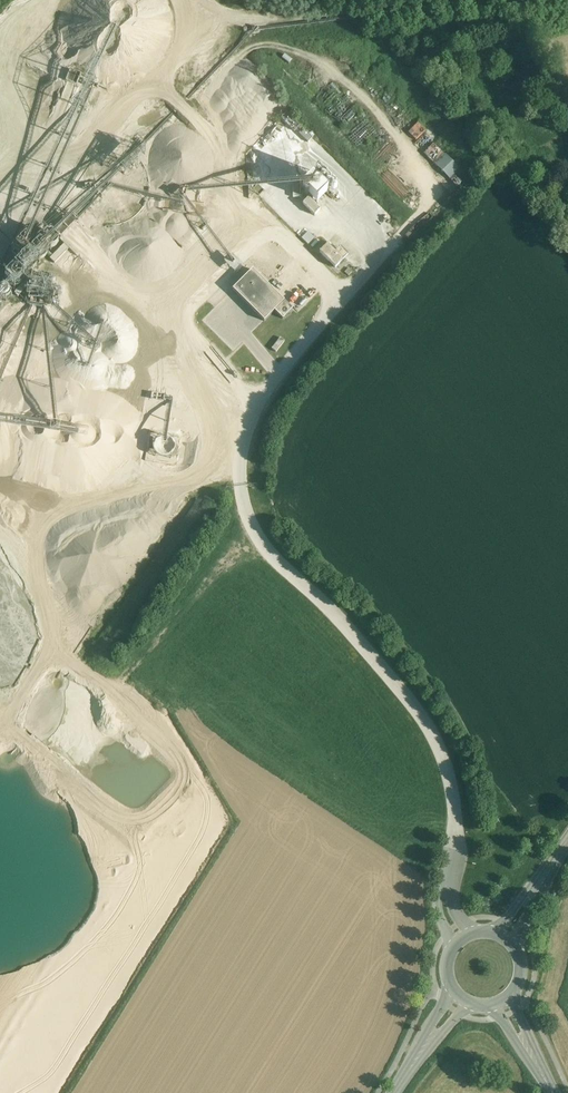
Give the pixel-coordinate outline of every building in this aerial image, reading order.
[(420,122),(408,132),(415,141),(427,131),(420,122)] [(451,178),(461,168),(446,153),(436,163),(451,178)] [(543,162),(536,168),(549,181),(555,175),(543,162)] [(338,193),(319,175),(303,192),(321,210),(338,193)] [(310,230),(303,237),(310,244),(317,237),(310,230)] [(338,253),(329,244),(321,253),(341,272),(353,259),(342,248),(338,253)] [(294,309),(254,271),(234,291),(266,322),(276,312),(284,320),(294,309)]
